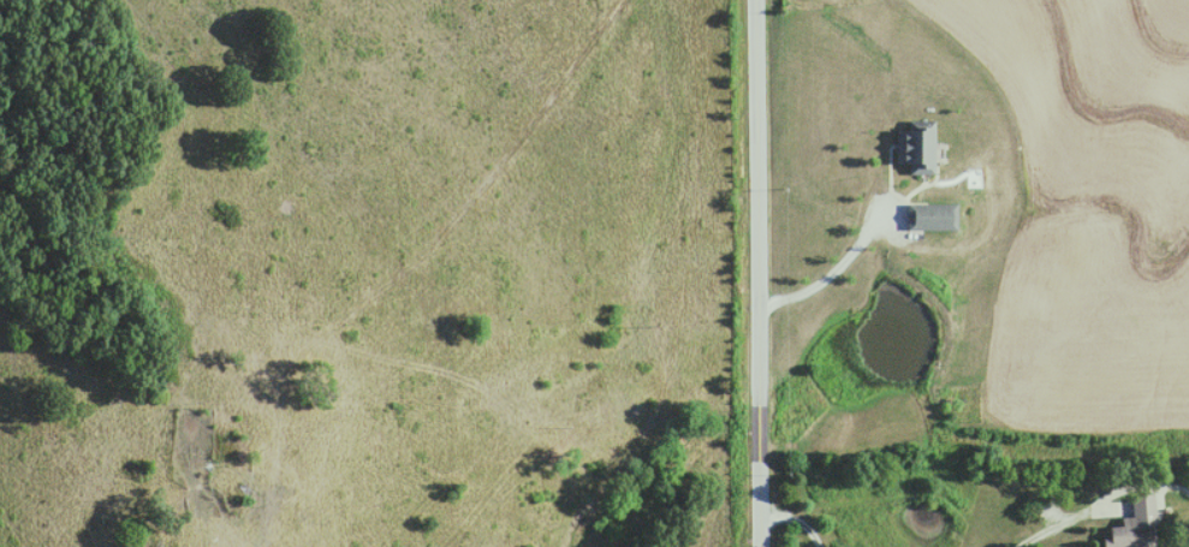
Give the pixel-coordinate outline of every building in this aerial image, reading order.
[(934,123),(891,123),(891,162),(907,162),(907,173),(934,173),(934,123)] [(898,230),(956,230),(956,205),(898,205),(898,230)] [(232,506),(246,504),(244,491),(231,492),(232,506)]
